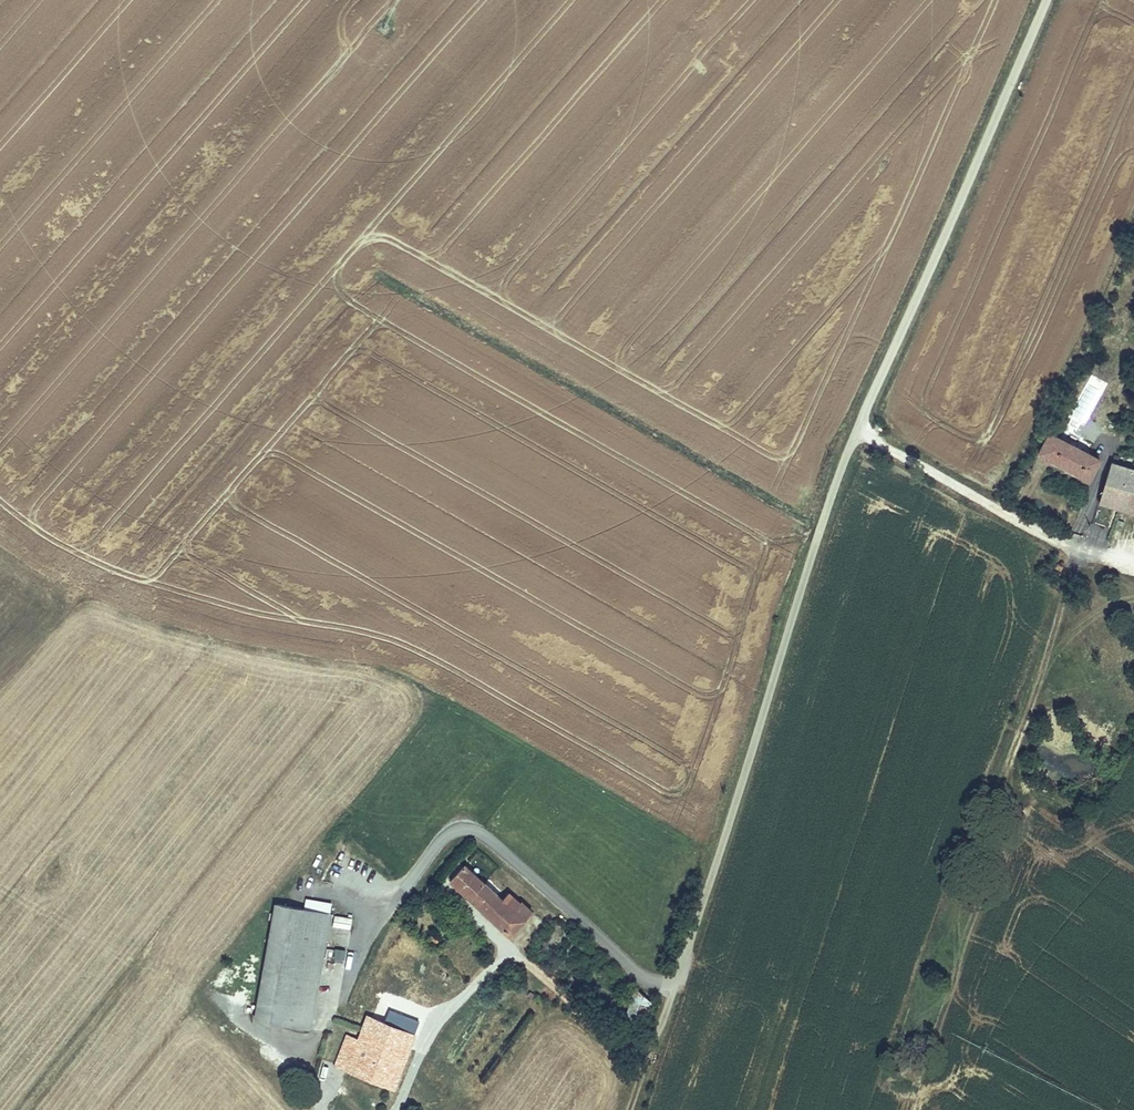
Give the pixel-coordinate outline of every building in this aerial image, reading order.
[(1051,434),(1044,451),(1093,479),(1101,462),(1051,434)] [(1112,466),(1102,500),(1119,506),(1130,471),(1112,466)] [(1119,506),(1133,511),(1133,472),(1130,471),(1119,506)] [(1055,574),(1060,576),(1064,566),(1058,564),(1055,574)] [(468,863),(453,879),(472,899),(487,882),(468,863)] [(487,882),(472,899),(485,910),(500,894),(487,882)] [(485,910),(511,936),(535,912),(524,902),(523,904),(512,894),(506,901),(500,894),(485,910)] [(266,977),(258,1017),(301,1026),(312,1027),(330,937),(334,912),(280,902),(272,939),(266,977)] [(332,927),(351,929),(352,917),(334,914),(332,927)] [(634,989),(624,1020),(643,1027),(652,1002),(634,989)] [(369,1016),(364,1030),(382,1038),(387,1023),(369,1016)] [(382,1038),(395,1043),(401,1029),(387,1023),(382,1038)] [(395,1043),(410,1049),(415,1035),(401,1029),(395,1043)] [(337,1064),(395,1089),(404,1066),(410,1049),(395,1043),(382,1038),(364,1030),(361,1039),(348,1034),(337,1064)]
